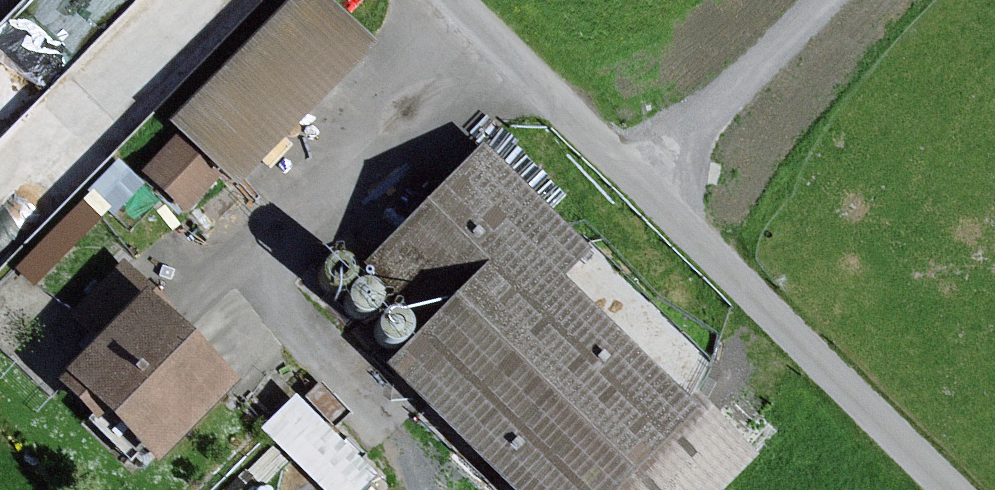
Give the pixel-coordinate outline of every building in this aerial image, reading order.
[(182,133),(247,196),(386,54),(330,0),(312,0),(182,133)] [(391,365),(514,489),(621,489),(697,416),(568,285),(593,261),(490,157),(402,243),(458,300),(391,365)] [(117,350),(84,381),(163,461),(246,380),(137,268),(86,318),(117,350)] [(338,313),(340,319),(343,324),(347,327),(353,329),(359,329),(364,327),(368,323),(371,319),(373,313),(372,308),(370,303),(366,299),(361,296),(356,295),(350,296),(345,298),(341,302),(339,308),(338,313)] [(368,340),(369,345),(372,350),(377,353),(382,355),(388,355),(393,353),(398,350),(401,345),(402,340),(402,334),(399,329),(396,325),(391,322),(385,321),(379,322),(374,325),(370,329),(368,334),(368,340)] [(383,474),(304,393),(268,427),(329,489),(367,489),(383,474)]
